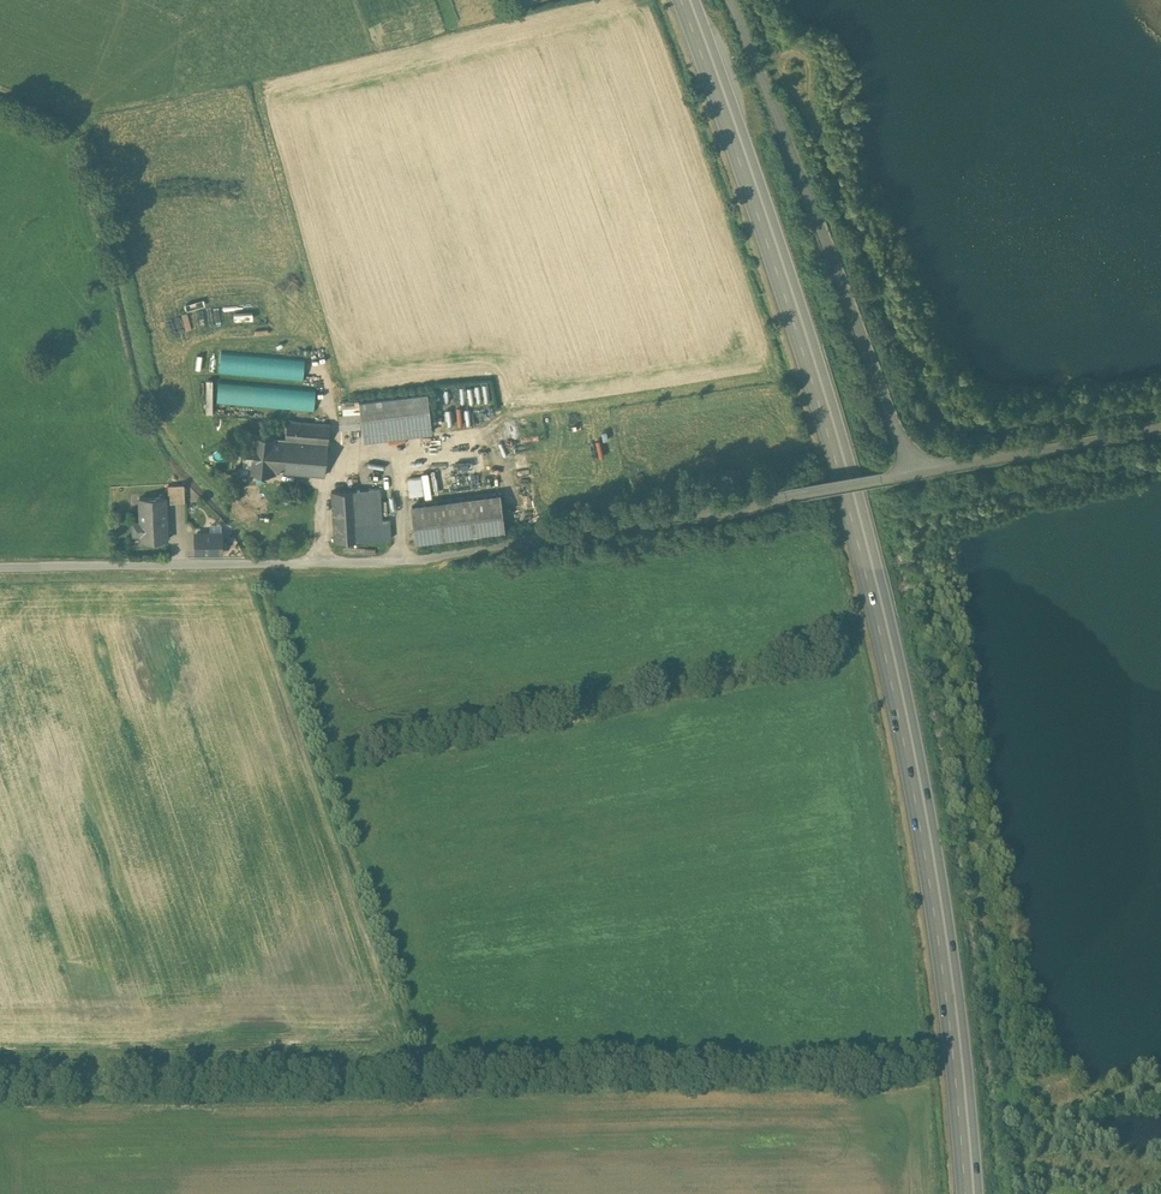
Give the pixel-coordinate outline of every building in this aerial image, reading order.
[(222,353),(221,372),(305,378),(306,360),(222,353)] [(218,402),(316,408),(318,387),(220,380),(218,402)] [(426,394),(360,402),(363,431),(430,422),(426,394)] [(360,414),(338,415),(339,429),(361,427),(360,414)] [(329,424),(287,420),(285,439),(274,438),(271,470),(325,475),(329,424)] [(430,422),(363,431),(364,441),(431,432),(430,422)] [(274,436),(255,434),(251,471),(270,472),(271,470),(274,438),(274,436)] [(409,477),(410,494),(425,493),(424,476),(409,477)] [(184,485),(168,485),(168,503),(185,502),(184,485)] [(379,489),(357,490),(359,525),(381,524),(379,489)] [(357,490),(331,491),(334,541),(360,540),(359,527),(359,525),(357,490)] [(497,495),(412,505),(416,540),(501,530),(497,495)] [(165,496),(142,497),(143,520),(132,521),(133,535),(143,534),(143,540),(167,540),(165,496)] [(381,524),(359,525),(359,527),(360,540),(390,538),(389,523),(381,524)] [(220,533),(196,533),(196,553),(221,553),(220,533)]
